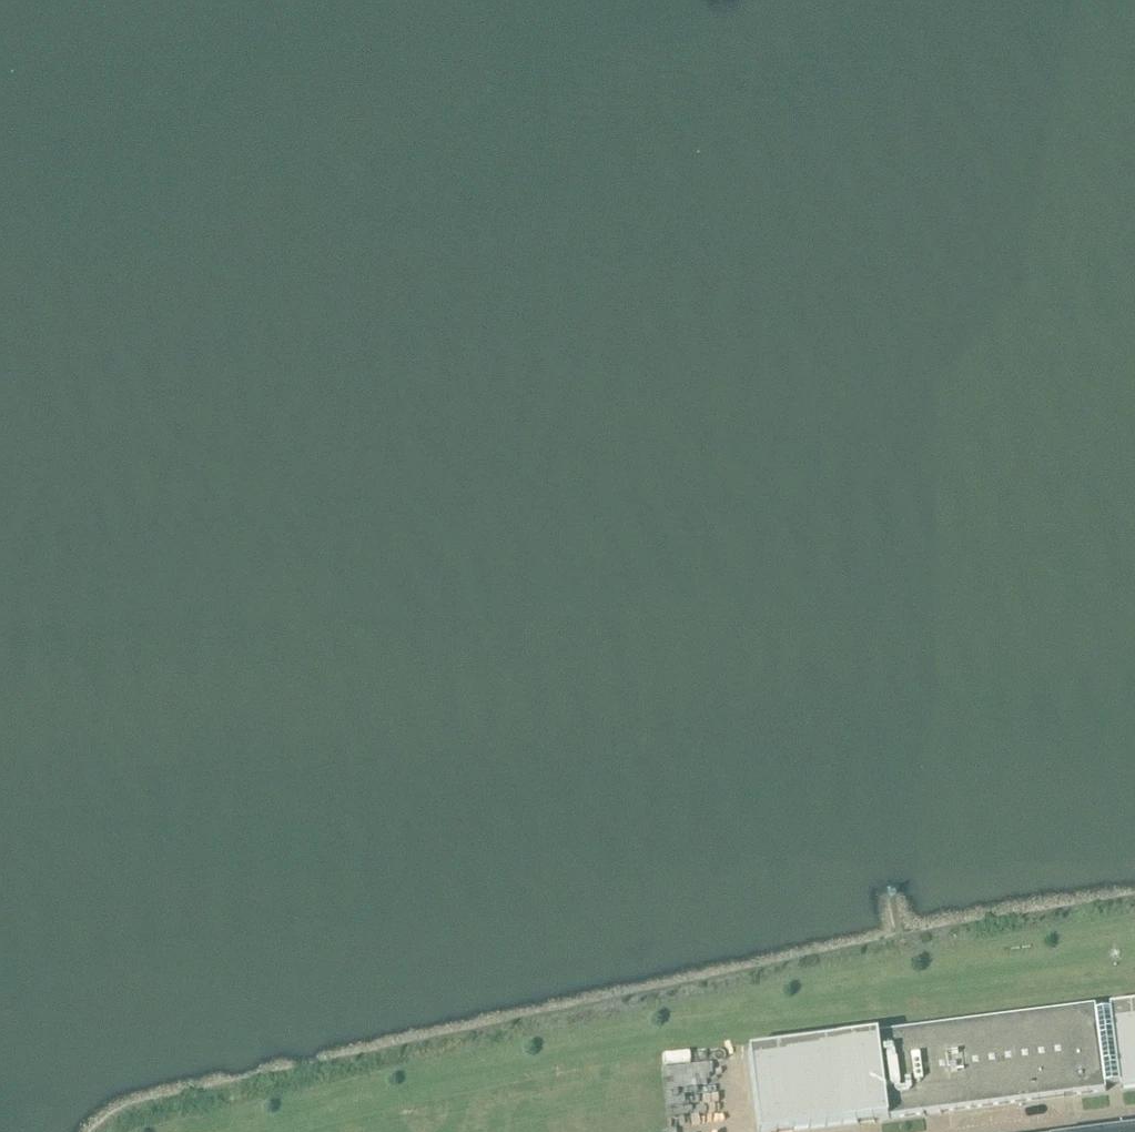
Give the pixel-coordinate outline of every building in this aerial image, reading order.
[(748,1051),(758,1131),(794,1131),(1108,1092),(1107,1086),(1121,1085),(1122,1090),(1134,1089),(1134,1002),(1111,1005),(1112,1011),(1097,1012),(1097,1007),(748,1051)]
